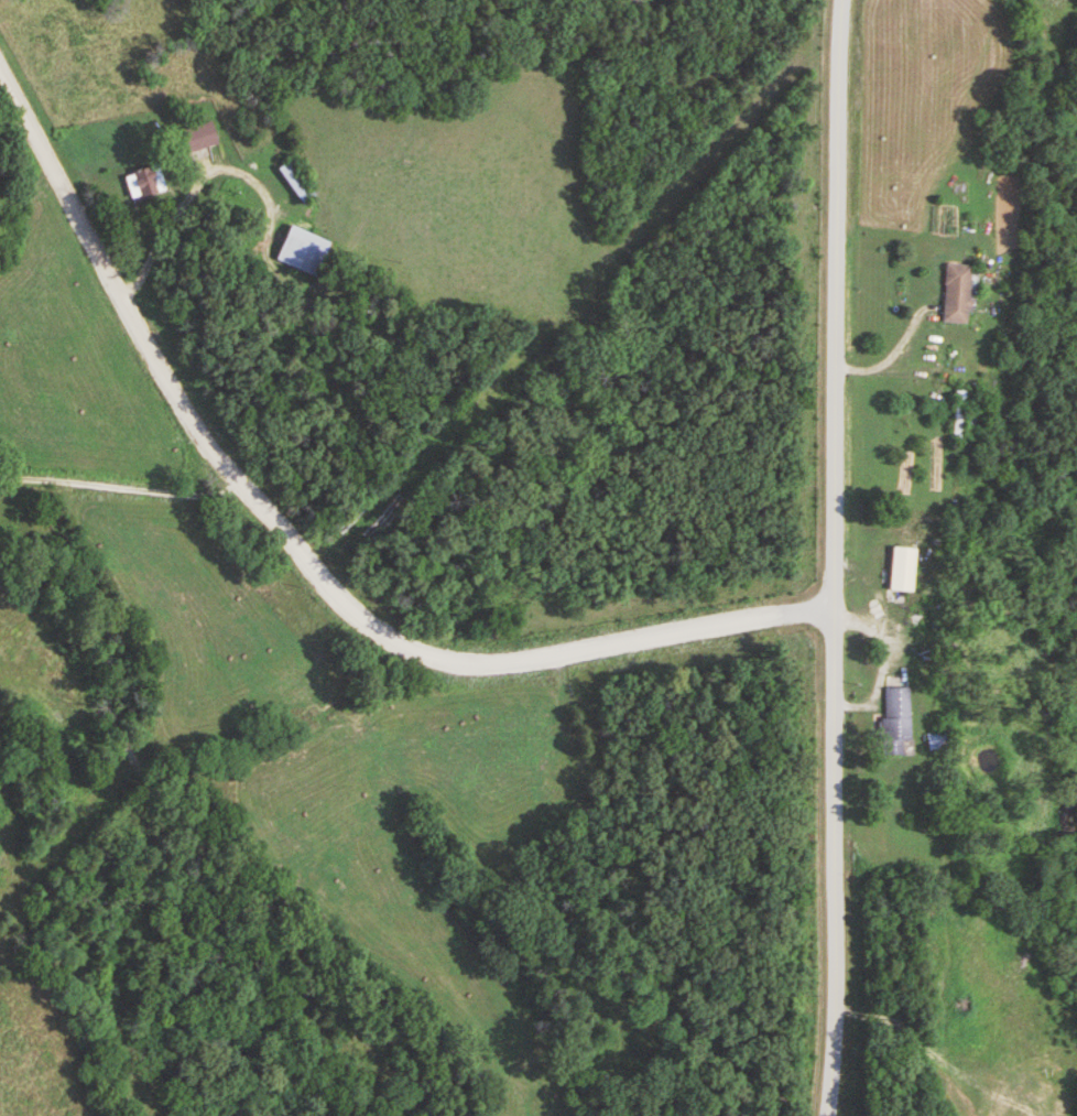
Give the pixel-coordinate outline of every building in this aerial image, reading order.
[(188,153),(218,146),(212,123),(182,130),(188,153)] [(319,194),(291,159),(276,171),(305,206),(319,194)] [(134,203),(165,191),(156,165),(124,177),(134,203)] [(332,242),(289,226),(276,262),(319,277),(332,242)] [(942,324),(967,325),(970,266),(944,265),(942,324)] [(913,547),(890,547),(890,591),(913,591),(913,547)] [(911,679),(883,678),(882,753),(909,754),(911,679)]
